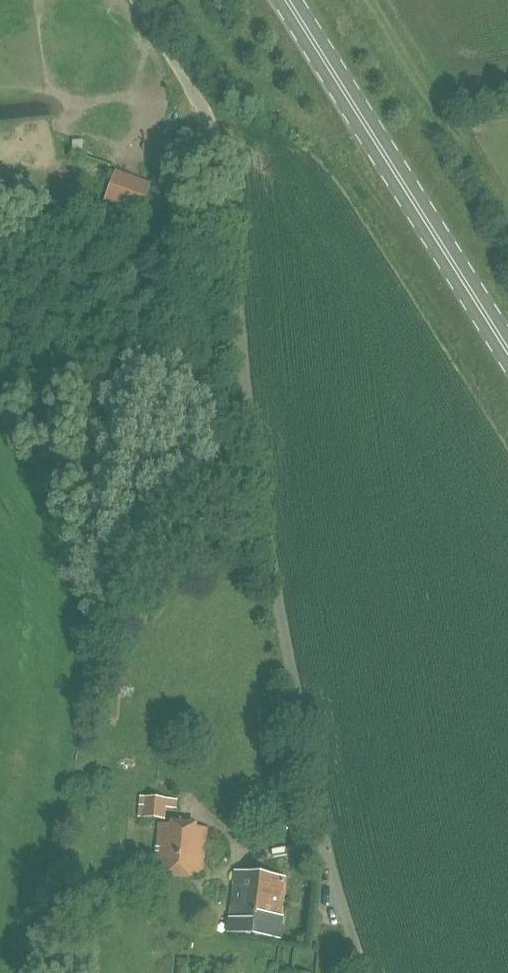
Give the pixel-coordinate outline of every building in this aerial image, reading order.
[(115,169),(103,200),(101,209),(138,217),(140,213),(151,182),(115,169)] [(137,817),(166,819),(166,807),(176,808),(177,799),(139,795),(137,817)] [(204,874),(208,828),(158,823),(154,869),(204,874)] [(280,915),(285,876),(235,871),(228,932),(280,938),(282,915),(280,915)]
